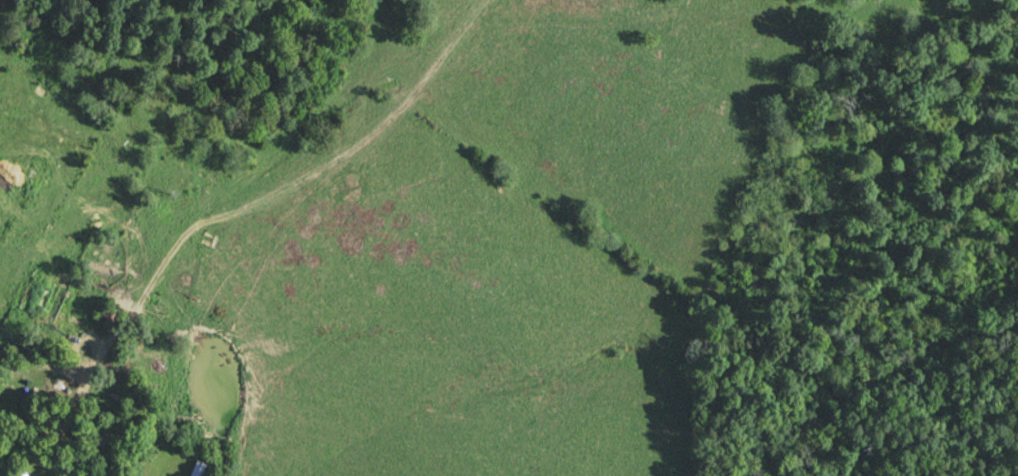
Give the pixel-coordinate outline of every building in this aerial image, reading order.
[(212,466),(198,458),(189,475),(207,475),(212,466)]
